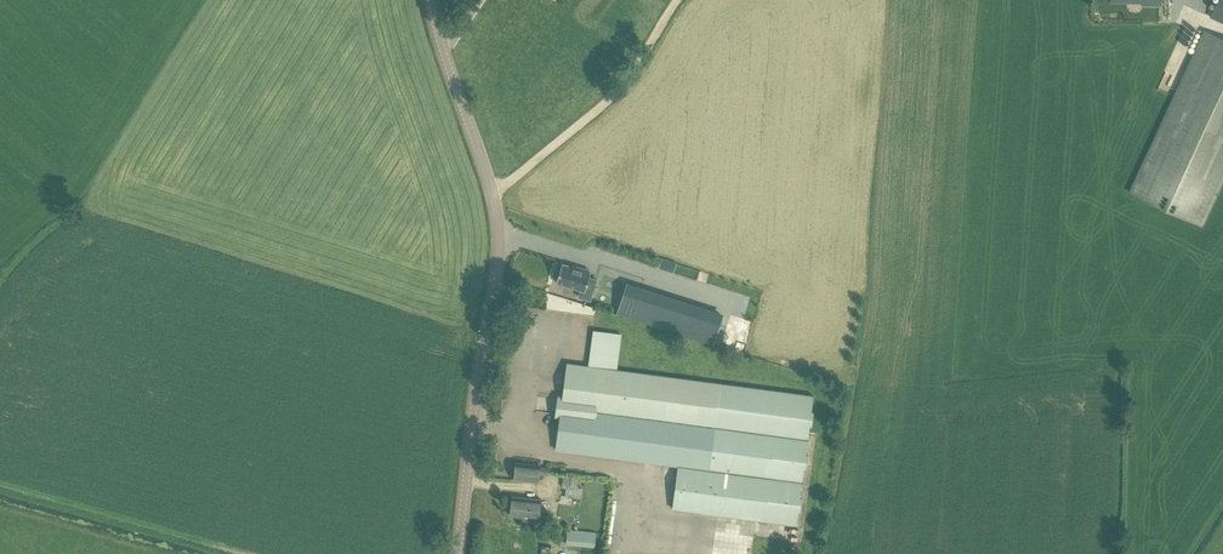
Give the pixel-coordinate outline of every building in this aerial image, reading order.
[(1207,17),(1222,23),(1222,0),(1214,0),(1207,17)] [(1222,182),(1222,43),(1192,32),(1149,152),(1170,160),(1172,153),(1183,157),(1176,175),(1220,191),(1222,182)] [(581,269),(562,264),(556,282),(582,290),(579,297),(591,301),(597,280),(590,277),(592,273),(589,272),(590,271),(581,268),(581,269)] [(697,306),(627,283),(618,312),(653,323),(655,315),(690,326),(697,306)] [(564,334),(563,351),(574,351),(574,334),(564,334)] [(559,396),(556,417),(561,417),(557,450),(680,466),(674,508),(798,524),(814,394),(568,363),(564,397),(559,396)] [(516,462),(513,480),(539,483),(540,474),(550,475),(551,469),(541,467),(541,465),(516,462)] [(563,474),(562,488),(566,488),(565,497),(582,499),(583,490),(576,489),(578,476),(563,474)] [(512,496),(510,516),(539,519),(542,499),(512,496)] [(567,530),(566,544),(595,547),(597,533),(567,530)]
